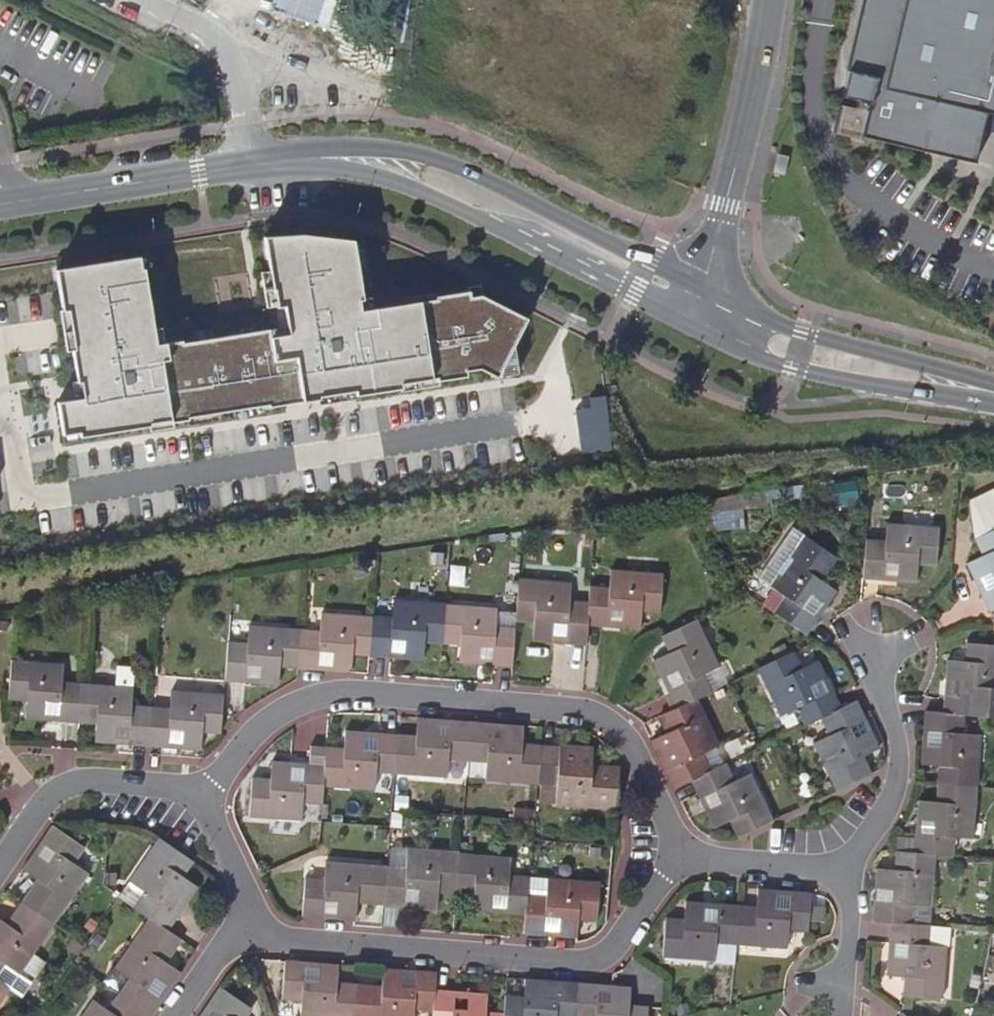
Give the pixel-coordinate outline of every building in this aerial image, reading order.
[(993,116),(993,0),(862,0),(845,71),(847,72),(841,98),(856,102),(854,109),(840,106),(833,134),(862,141),(862,137),(974,164),(986,114),(993,116)] [(784,176),(788,156),(778,154),(774,173),(784,176)] [(188,420),(188,417),(218,412),(233,410),(268,405),(269,407),(270,407),(318,399),(319,399),(319,396),(355,391),(355,395),(357,395),(400,389),(401,388),(401,384),(437,378),(437,381),(438,381),(466,377),(466,371),(479,369),(497,376),(513,344),(527,317),(480,294),(470,296),(469,290),(468,290),(436,295),(434,295),(435,298),(402,303),(372,308),(360,310),(358,299),(362,298),(362,297),(360,285),(353,244),(353,239),(303,233),(264,236),(269,269),(276,304),(280,326),(213,337),(194,341),(183,343),(182,340),(163,343),(156,344),(153,328),(151,315),(148,298),(144,269),(144,268),(141,268),(139,256),(138,256),(55,270),(62,310),(67,310),(74,348),(71,349),(72,350),(77,380),(77,382),(80,382),(83,397),(74,399),(57,402),(63,435),(79,432),(80,436),(81,436),(149,426),(150,426),(150,423),(171,420),(171,422),(172,422),(187,420),(188,420)] [(353,244),(360,285),(368,284),(362,243),(353,244)] [(144,268),(144,269),(149,268),(146,253),(137,254),(138,256),(139,256),(141,268),(144,268)] [(266,306),(276,304),(269,269),(260,271),(266,306)] [(470,296),(480,294),(479,284),(467,286),(468,290),(469,290),(470,296)] [(434,295),(436,295),(435,291),(401,296),(402,303),(435,298),(434,295)] [(360,310),(372,308),(370,296),(362,297),(362,298),(358,299),(360,310)] [(148,298),(151,315),(159,314),(156,297),(148,298)] [(72,350),(71,349),(74,348),(67,310),(62,310),(60,310),(66,351),(72,350)] [(156,344),(163,343),(161,327),(153,328),(156,344)] [(194,341),(213,337),(211,327),(192,330),(194,341)] [(513,344),(497,376),(517,372),(513,344)] [(401,384),(401,388),(400,389),(401,392),(439,385),(438,381),(437,381),(437,378),(401,384)] [(77,382),(77,380),(71,381),(74,399),(83,397),(80,382),(77,382)] [(319,399),(318,399),(319,405),(357,398),(357,395),(355,395),(355,391),(319,396),(319,399)] [(580,455),(612,451),(605,393),(589,395),(590,408),(575,409),(580,455)] [(268,405),(233,410),(235,418),(271,412),(270,407),(269,407),(268,405)] [(188,420),(187,420),(188,425),(219,420),(218,412),(188,417),(188,420)] [(150,423),(150,426),(149,426),(150,431),(173,427),(172,422),(171,422),(171,420),(150,423)] [(81,440),(81,436),(80,436),(79,432),(63,435),(64,443),(81,440)] [(836,499),(858,495),(856,484),(834,488),(836,499)] [(989,610),(993,608),(993,491),(970,502),(978,519),(976,540),(983,556),(968,563),(975,579),(978,578),(984,591),(981,592),(989,610)] [(858,501),(858,495),(836,499),(837,505),(858,501)] [(867,539),(864,577),(883,578),(884,562),(899,563),(898,580),(917,581),(918,564),(935,566),(937,526),(886,522),(885,540),(867,539)] [(795,626),(806,634),(818,616),(804,607),(812,595),(826,605),(836,589),(822,579),(837,556),(806,534),(771,585),(786,597),(775,612),(795,626)] [(590,604),(588,626),(609,627),(610,610),(625,611),(624,629),(641,630),(642,613),(660,614),(663,575),(612,570),(611,588),(591,587),(590,604)] [(587,642),(588,626),(590,604),(570,603),(572,585),(520,580),(517,620),(535,621),(533,638),(587,642)] [(818,616),(826,605),(812,595),(804,607),(818,616)] [(444,644),(447,603),(394,599),(393,619),(374,617),(371,656),(391,658),(392,640),(406,641),(405,659),(424,660),(425,643),(444,644)] [(513,667),(516,627),(497,625),(497,608),(447,603),(444,644),(461,646),(460,663),(477,664),(478,647),(494,648),(493,665),(513,667)] [(609,627),(624,629),(625,611),(610,610),(609,627)] [(371,656),(374,617),(323,613),(321,630),(302,628),(299,668),(317,670),(318,653),(336,654),(335,671),(352,672),(353,655),(371,656)] [(677,709),(697,699),(712,691),(704,674),(720,666),(697,619),(661,637),(668,653),(654,661),(662,677),(678,670),(684,683),(669,690),(677,709)] [(299,668),(302,628),(250,624),(248,642),(229,641),(226,679),(245,681),(247,665),(261,666),(261,682),(279,684),(281,667),(299,668)] [(391,658),(405,659),(406,641),(392,640),(391,658)] [(993,716),(993,645),(967,643),(965,661),(947,660),(944,712),(966,714),(993,716)] [(795,651),(758,669),(781,716),(797,708),(806,725),(820,718),(841,708),(818,660),(803,667),(795,651)] [(80,721),(83,681),(64,680),(66,663),(12,658),(9,698),(28,700),(27,717),(80,721)] [(662,677),(669,690),(684,683),(678,670),(662,677)] [(149,743),(152,704),(134,703),(135,685),(83,681),(80,721),(98,722),(97,739),(115,741),(116,724),(130,725),(129,741),(149,743)] [(222,732),(225,692),(173,688),(172,706),(152,704),(149,743),(202,747),(203,731),(222,732)] [(652,741),(675,788),(691,780),(711,771),(702,753),(719,745),(697,699),(677,709),(661,716),(669,732),(652,741)] [(836,790),(872,772),(864,756),(879,749),(857,701),(841,708),(820,718),(828,735),(812,742),(836,790)] [(966,714),(944,712),(926,711),(925,732),(942,733),(941,748),(923,747),(923,764),(939,766),(938,783),(977,787),(981,735),(965,734),(966,714)] [(471,721),(451,720),(450,737),(434,736),(435,718),(418,717),(418,734),(399,733),(395,773),(449,777),(451,760),(468,761),(471,721)] [(471,721),(468,761),(488,763),(487,779),(538,784),(541,744),(523,742),(524,726),(507,724),(506,741),(491,740),(492,723),(471,721)] [(326,745),(325,763),(324,785),(375,788),(376,771),(395,773),(399,733),(379,731),(378,748),(363,747),(364,730),(347,728),(346,746),(326,745)] [(379,731),(364,730),(363,747),(378,748),(379,731)] [(620,772),(620,767),(594,765),(595,747),(541,744),(538,784),(556,785),(555,801),(617,807),(620,772)] [(722,766),(711,771),(691,780),(700,798),(716,791),(722,805),(706,812),(714,828),(730,821),(738,838),(774,821),(742,756),(731,761),(722,766)] [(324,785),(325,763),(305,761),(304,778),(290,777),(290,760),(272,759),(271,775),(252,774),(251,815),(303,818),(304,800),(322,801),(324,785)] [(305,761),(290,760),(290,777),(304,778),(305,761)] [(936,855),(954,856),(956,836),(973,838),(977,787),(938,783),(936,801),(919,801),(917,838),(916,853),(936,855)] [(700,798),(706,812),(722,805),(716,791),(700,798)] [(53,824),(42,841),(56,851),(48,861),(35,852),(23,869),(37,878),(21,901),(53,923),(88,872),(75,862),(85,847),(53,824)] [(916,853),(917,838),(897,837),(895,852),(916,853)] [(194,862),(159,838),(130,881),(145,893),(135,908),(150,919),(167,931),(178,914),(166,904),(174,893),(186,902),(197,887),(184,878),(194,862)] [(392,848),(390,866),(408,868),(409,849),(392,848)] [(457,894),(460,854),(409,849),(408,868),(390,866),(388,866),(385,905),(400,907),(405,907),(406,890),(421,891),(420,908),(438,909),(438,892),(457,894)] [(936,855),(916,853),(895,852),(895,869),(877,869),(876,886),(893,887),(892,902),(875,901),(874,921),(893,923),(931,926),(936,855)] [(526,916),(530,876),(510,875),(512,858),(460,854),(457,894),(474,895),(473,913),(526,916)] [(385,905),(388,866),(337,862),(336,880),(318,879),(315,918),(334,919),(335,902),(349,902),(348,920),(366,921),(367,904),(385,905)] [(530,876),(526,916),(525,934),(545,935),(546,918),(561,919),(560,936),(578,937),(580,921),(597,921),(600,882),(530,876)] [(739,906),(736,945),(787,949),(788,930),(807,931),(810,892),(757,888),(756,907),(739,906)] [(405,907),(420,908),(421,891),(406,890),(405,907)] [(178,914),(186,902),(174,893),(166,904),(178,914)] [(5,964),(18,974),(53,923),(21,901),(5,923),(0,919),(0,971),(5,964)] [(736,945),(739,906),(688,902),(687,920),(669,919),(666,959),(717,962),(719,944),(736,945)] [(400,907),(385,905),(383,925),(399,927),(400,907)] [(167,931),(150,919),(115,969),(131,979),(120,994),(151,1015),(152,1015),(182,972),(168,962),(183,941),(167,931)] [(931,926),(893,923),(891,943),(895,943),(894,959),(890,959),(889,976),(905,977),(904,994),(944,997),(949,927),(931,926)] [(320,963),(320,967),(306,967),(306,962),(286,960),(284,998),(302,1000),(301,1015),(353,1015),(355,982),(337,981),(338,964),(320,963)] [(416,970),(415,987),(402,986),(402,969),(385,968),(383,984),(355,982),(353,1015),(415,1015),(415,1008),(434,1009),(435,989),(436,972),(416,970)] [(416,970),(402,969),(402,986),(415,987),(416,970)] [(578,983),(571,982),(558,981),(557,998),(543,997),(544,980),(526,979),(524,996),(507,995),(505,1011),(505,1015),(576,1015),(578,983)] [(576,1015),(645,1015),(646,1004),(629,1003),(630,987),(613,985),(612,1002),(597,1001),(598,984),(578,983),(576,1015)] [(200,1015),(248,1015),(254,1007),(222,985),(200,1015)] [(505,1011),(486,1010),(488,993),(470,992),(469,1009),(454,1008),(455,990),(435,989),(434,1009),(433,1015),(505,1015),(505,1011)] [(120,994),(109,1010),(94,1000),(83,1015),(151,1015),(120,994)]
